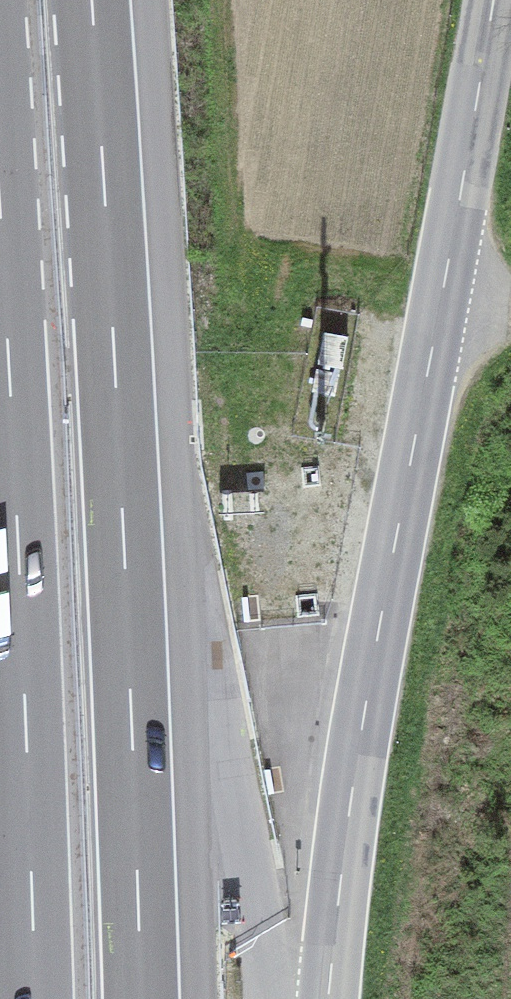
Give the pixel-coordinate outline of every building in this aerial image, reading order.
[(346,337),(322,333),(318,363),(342,367),(346,337)]
